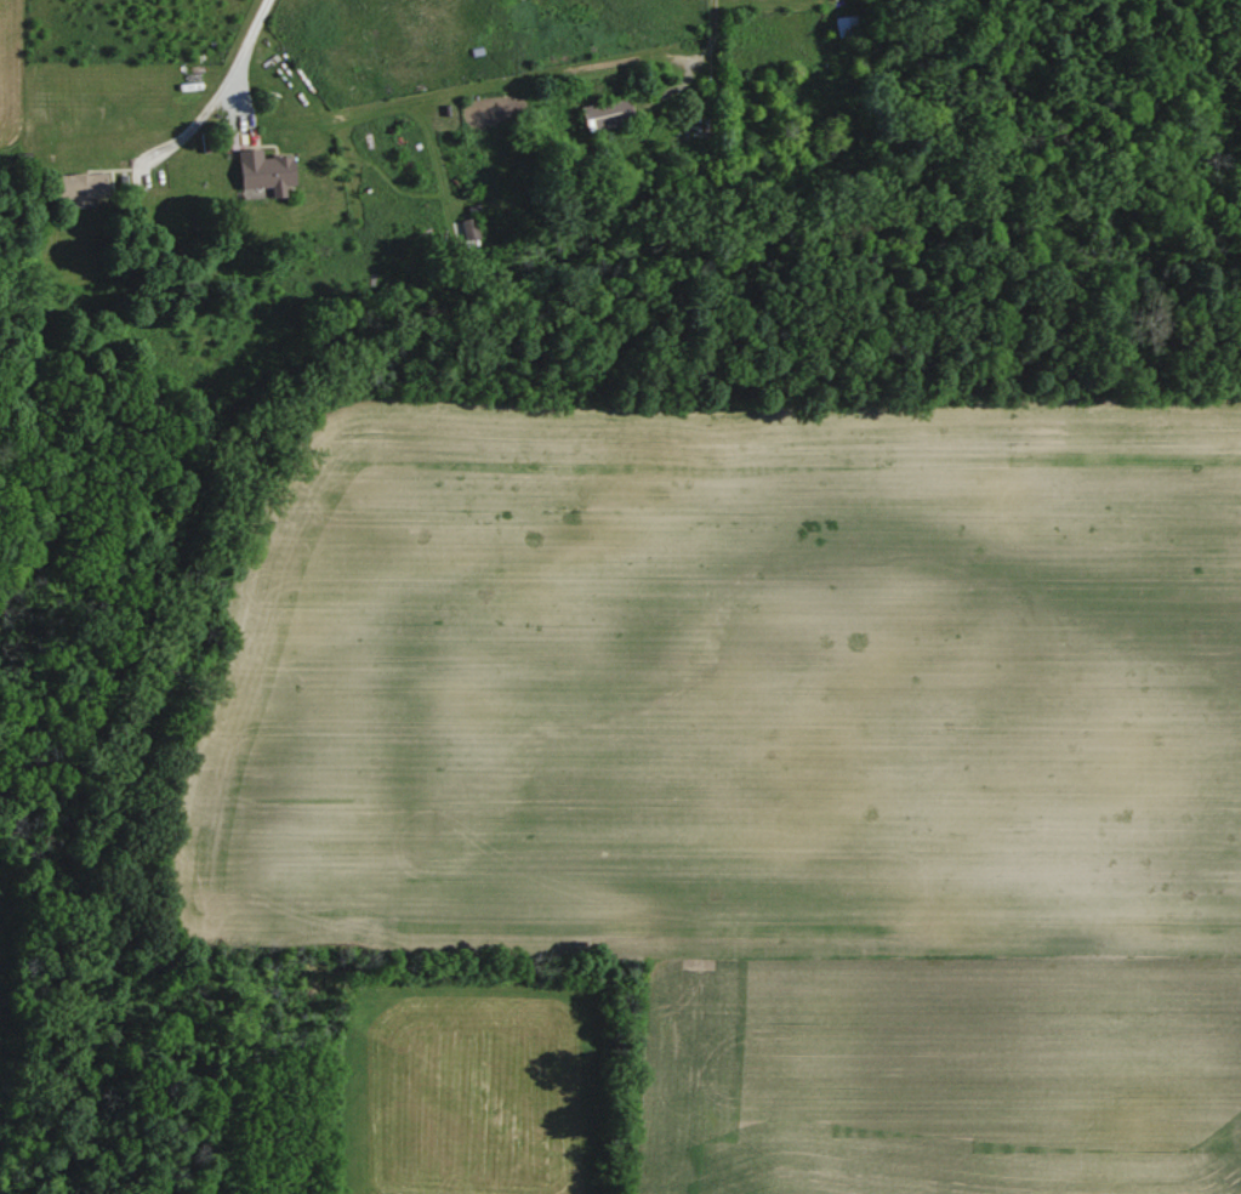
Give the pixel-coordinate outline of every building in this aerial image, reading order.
[(833,36),(856,36),(856,15),(833,15),(833,36)] [(629,122),(624,96),(576,106),(582,132),(629,122)] [(245,190),(277,188),(277,198),(292,197),(291,185),(301,185),(299,157),(266,159),(266,150),(243,151),(245,190)] [(55,175),(55,199),(112,198),(112,174),(55,175)]
